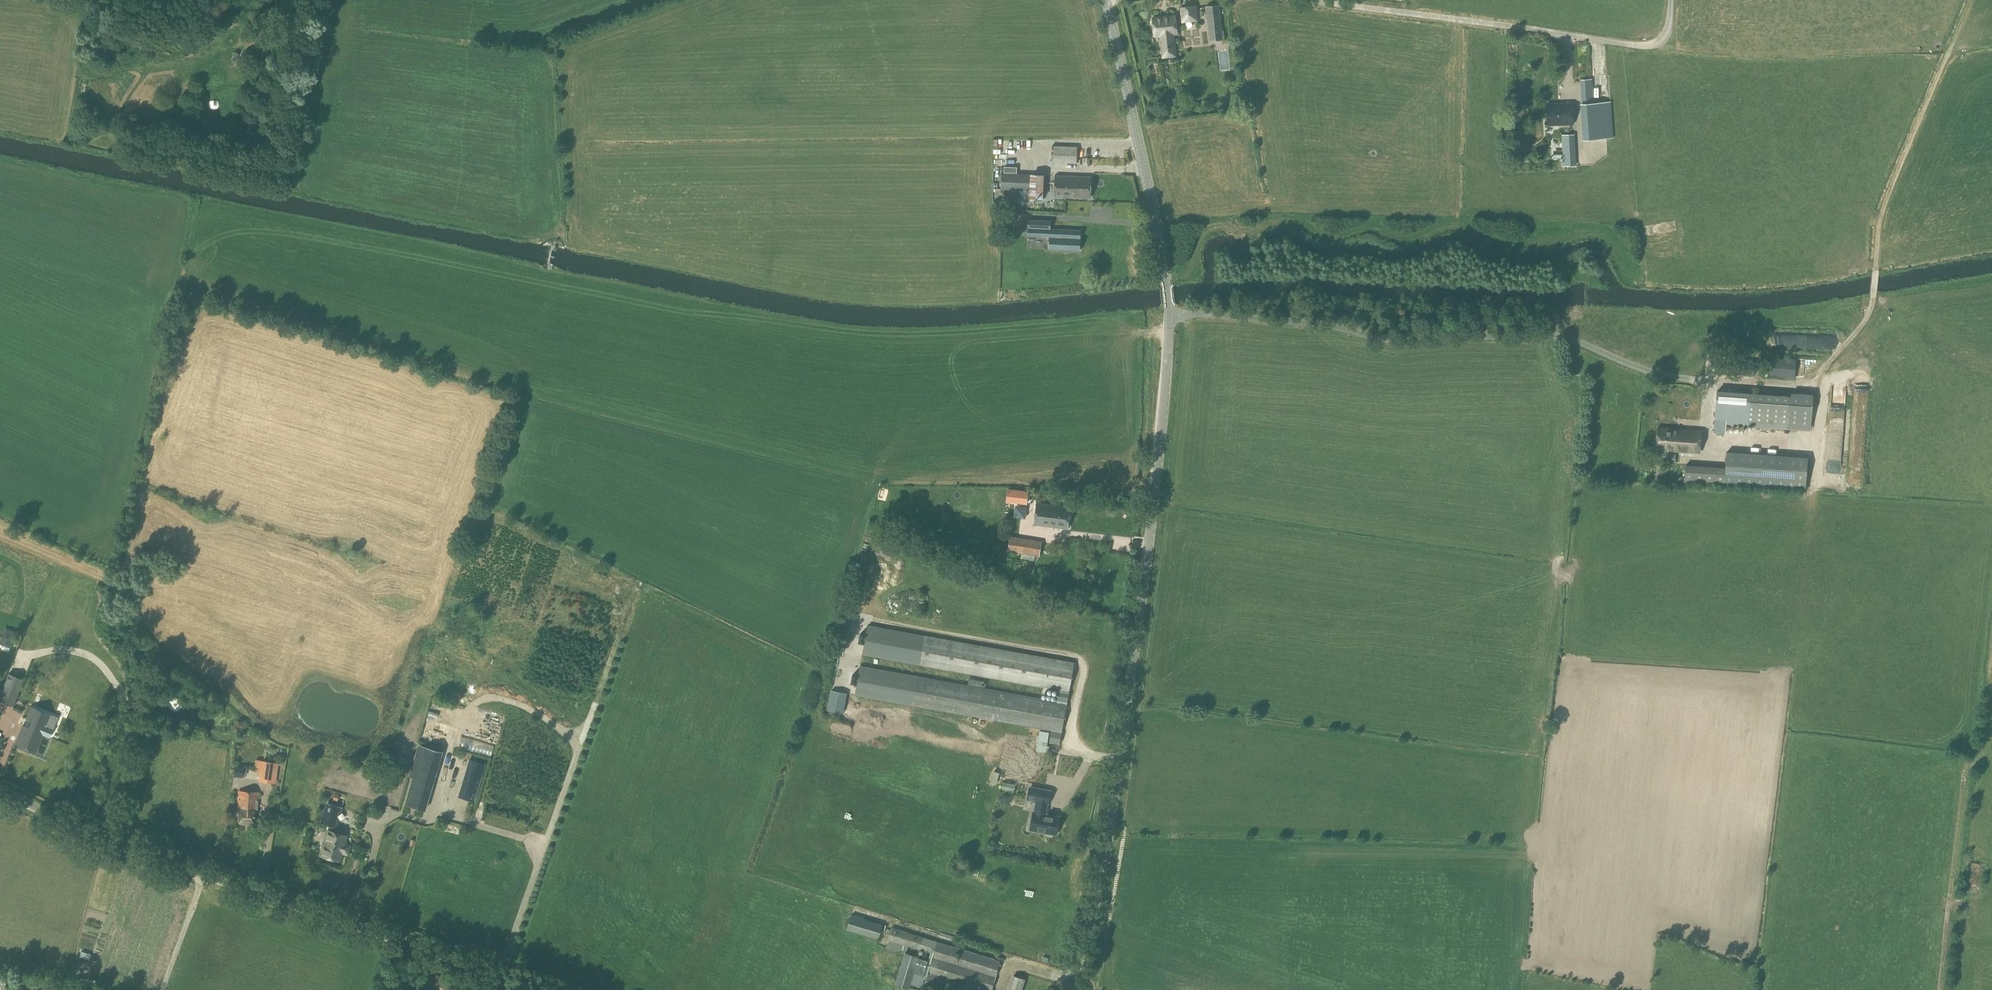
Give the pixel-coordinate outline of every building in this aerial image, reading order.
[(1197,19),(1197,20),(1196,6),(1181,8),(1183,22),(1183,21),(1197,19)] [(1207,7),(1208,16),(1213,15),(1213,19),(1212,19),(1214,36),(1222,36),(1219,6),(1207,7)] [(1173,41),(1172,34),(1178,34),(1176,16),(1153,18),(1154,36),(1163,35),(1163,42),(1162,42),(1163,57),(1176,56),(1174,41),(1173,41)] [(1613,138),(1611,101),(1594,103),(1592,79),(1580,80),(1582,104),(1580,104),(1583,141),(1613,138)] [(1573,124),(1572,103),(1547,104),(1548,125),(1573,124)] [(1561,135),(1562,151),(1552,151),(1553,158),(1563,157),(1563,167),(1576,166),(1575,151),(1574,150),(1574,146),(1575,145),(1574,135),(1561,135)] [(1530,152),(1529,142),(1519,142),(1519,152),(1530,152)] [(1051,163),(1077,163),(1078,146),(1051,146),(1051,163)] [(1014,155),(1014,165),(1024,165),(1024,155),(1014,155)] [(1004,166),(1003,173),(1002,173),(1001,189),(1027,190),(1027,197),(1029,197),(1029,198),(1041,199),(1042,175),(1016,174),(1016,167),(1004,166)] [(1065,198),(1090,198),(1091,177),(1056,176),(1055,197),(1065,197),(1065,198)] [(1049,249),(1080,251),(1081,231),(1051,229),(1051,221),(1028,220),(1028,236),(1050,237),(1049,249)] [(214,329),(215,318),(209,317),(207,327),(214,329)] [(1796,359),(1767,357),(1765,377),(1795,379),(1796,359)] [(1791,397),(1791,396),(1749,394),(1749,393),(1717,391),(1714,432),(1725,432),(1726,424),(1747,426),(1747,425),(1754,426),(1789,429),(1791,397)] [(1813,395),(1792,393),(1792,396),(1791,396),(1791,397),(1789,429),(1810,431),(1813,395)] [(1700,430),(1658,427),(1658,428),(1656,449),(1699,452),(1700,430)] [(1787,456),(1726,452),(1725,468),(1685,465),(1684,481),(1785,488),(1787,456)] [(1664,462),(1674,462),(1675,454),(1665,454),(1664,462)] [(1027,503),(1028,492),(1013,490),(1010,490),(1008,490),(1007,501),(1008,501),(1027,503)] [(1068,528),(1071,507),(1037,504),(1035,524),(1068,528)] [(1013,525),(1022,519),(1017,512),(1009,518),(1013,525)] [(1043,542),(1010,537),(1008,550),(1040,556),(1043,542)] [(59,649),(67,652),(69,647),(61,644),(59,649)] [(976,649),(971,685),(995,689),(1002,653),(976,649)] [(9,673),(0,696),(0,700),(13,706),(24,679),(9,673)] [(1019,674),(1017,683),(1022,684),(1020,692),(1044,697),(1047,680),(1019,674)] [(844,713),(848,693),(832,690),(828,711),(844,713)] [(1052,711),(1052,701),(1042,700),(1042,711),(1052,711)] [(23,726),(16,744),(36,752),(43,735),(48,737),(52,728),(46,726),(50,716),(30,708),(26,718),(28,719),(25,726),(23,726)] [(456,736),(453,748),(487,757),(490,746),(456,736)] [(412,777),(404,804),(425,810),(442,751),(418,744),(409,776),(412,777)] [(484,764),(469,760),(462,785),(477,789),(484,764)] [(262,761),(260,780),(275,782),(277,763),(262,761)] [(235,766),(234,776),(242,777),(243,767),(235,766)] [(1025,776),(1025,769),(1012,767),(1011,774),(1025,776)] [(1050,807),(1053,792),(1030,788),(1028,802),(1036,804),(1035,813),(1034,813),(1030,833),(1057,837),(1061,817),(1047,815),(1049,806),(1050,807)] [(239,822),(254,823),(255,812),(258,812),(259,792),(239,791),(238,810),(240,810),(239,822)] [(1003,794),(997,799),(1001,804),(1007,799),(1003,794)] [(339,807),(327,804),(322,823),(330,825),(328,831),(321,855),(339,860),(342,852),(344,852),(347,845),(344,844),(346,836),(331,832),(333,826),(339,807)] [(363,809),(353,809),(352,823),(362,823),(363,809)] [(882,925),(852,915),(847,928),(878,938),(882,925)] [(886,947),(906,954),(918,958),(910,984),(930,989),(992,989),(1001,961),(892,927),(888,940),(886,947)] [(77,950),(75,956),(85,960),(87,954),(77,950)] [(905,953),(896,983),(909,988),(910,984),(918,958),(906,954),(905,953)] [(455,984),(435,976),(431,986),(443,989),(453,989),(455,984)] [(1014,976),(1009,989),(1022,989),(1025,979),(1014,976)] [(97,980),(81,977),(80,985),(95,988),(97,980)]
